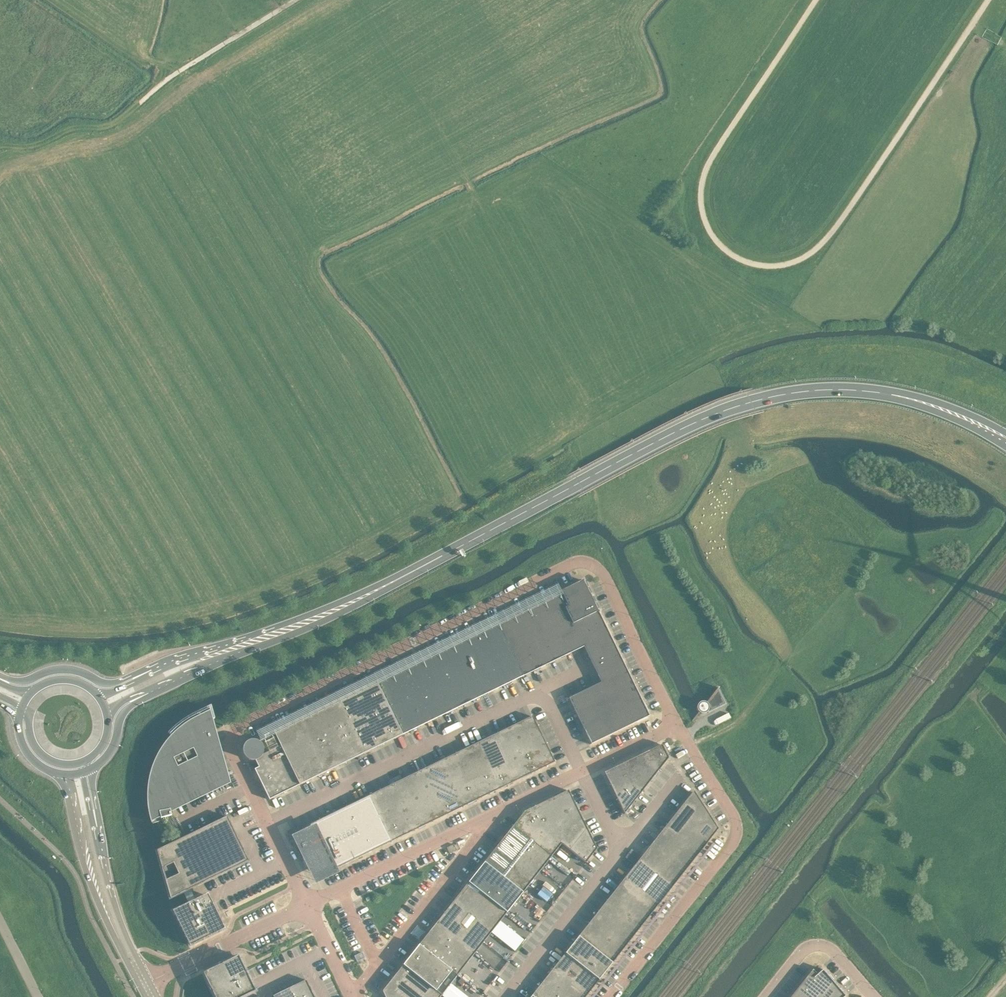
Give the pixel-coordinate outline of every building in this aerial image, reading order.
[(568,698),(583,729),(641,700),(598,613),(583,580),(497,622),(523,676),(583,646),(601,682),(568,698)] [(497,622),(482,629),(508,683),(523,676),(497,622)] [(482,629),(466,637),(493,691),(508,683),(482,629)] [(466,637),(451,644),(478,698),(493,691),(466,637)] [(451,644),(436,651),(462,705),(478,698),(451,644)] [(436,651),(421,659),(447,713),(462,705),(436,651)] [(421,659),(406,666),(432,720),(447,713),(421,659)] [(406,666),(390,674),(417,728),(432,720),(406,666)] [(375,681),(402,735),(417,728),(390,674),(375,681)] [(364,753),(402,735),(375,681),(337,699),(364,753)] [(725,704),(718,689),(719,688),(718,687),(706,702),(705,702),(704,701),(703,701),(702,701),(701,701),(700,702),(699,702),(698,703),(697,704),(697,705),(697,706),(696,706),(696,707),(696,708),(697,709),(697,710),(698,711),(698,712),(699,712),(700,713),(701,713),(702,713),(703,713),(704,713),(705,713),(706,713),(706,712),(707,711),(708,712),(725,704)] [(326,772),(364,753),(337,699),(300,718),(326,772)] [(649,716),(641,700),(583,729),(591,744),(647,717),(647,716),(649,716)] [(213,730),(210,720),(207,712),(201,715),(200,713),(197,715),(197,717),(196,717),(192,719),(182,726),(179,728),(173,733),(170,736),(168,739),(165,742),(161,749),(158,752),(156,756),(155,759),(153,763),(152,767),(166,772),(208,752),(209,753),(216,749),(208,732),(212,730),(213,730)] [(512,725),(535,771),(554,762),(532,716),(512,725)] [(265,738),(258,741),(256,741),(255,740),(254,740),(253,740),(251,740),(250,740),(249,741),(248,741),(247,742),(246,743),(245,743),(244,744),(243,746),(243,747),(243,748),(242,749),(242,750),(242,752),(243,753),(243,754),(244,755),(244,756),(245,757),(246,758),(247,759),(248,759),(249,760),(251,760),(252,760),(253,760),(254,760),(258,767),(254,769),(269,800),(326,772),(300,718),(264,735),(265,738)] [(497,733),(520,779),(535,771),(512,725),(497,733)] [(474,744),(497,790),(520,779),(497,733),(474,744)] [(455,753),(478,799),(497,790),(474,744),(455,753)] [(649,750),(659,769),(668,758),(661,744),(649,750)] [(638,755),(650,780),(659,769),(649,750),(638,755)] [(151,821),(159,818),(171,815),(169,809),(168,809),(168,806),(222,779),(209,753),(208,752),(166,772),(152,767),(151,771),(149,774),(149,778),(148,782),(147,786),(147,790),(147,794),(147,798),(147,802),(147,806),(148,810),(149,814),(149,816),(150,818),(151,821)] [(478,799),(455,753),(440,761),(463,806),(478,799)] [(641,791),(650,780),(638,755),(627,761),(633,773),(638,784),(641,791)] [(425,768),(448,814),(463,806),(440,761),(425,768)] [(604,772),(609,784),(633,773),(627,761),(604,772)] [(425,768),(391,784),(414,830),(448,814),(425,768)] [(609,784),(615,795),(638,784),(633,773),(609,784)] [(414,830),(391,784),(380,790),(402,836),(414,830)] [(641,791),(638,784),(615,795),(624,814),(641,791)] [(402,836),(380,790),(368,796),(391,841),(402,836)] [(523,812),(537,824),(575,805),(568,790),(524,811),(523,812)] [(664,828),(698,854),(715,832),(715,831),(717,828),(714,823),(707,812),(707,813),(703,808),(704,807),(697,796),(696,797),(693,792),(691,795),(690,794),(664,828)] [(391,841),(368,796),(302,828),(308,841),(300,845),(313,870),(321,866),(325,873),(391,841)] [(583,820),(575,805),(537,824),(552,835),(583,820)] [(523,812),(512,826),(551,856),(561,844),(561,843),(552,835),(537,824),(523,812)] [(248,860),(227,816),(184,837),(156,850),(170,898),(248,860)] [(561,844),(566,847),(590,835),(583,820),(552,835),(561,843),(561,844)] [(540,869),(551,856),(512,826),(502,839),(540,869)] [(656,837),(690,864),(698,854),(664,828),(656,837)] [(596,849),(590,835),(566,847),(585,863),(596,849)] [(648,847),(682,874),(690,864),(656,837),(648,847)] [(530,883),(540,869),(502,839),(491,852),(530,883)] [(446,847),(449,853),(456,850),(453,844),(446,847)] [(638,860),(671,887),(682,874),(648,847),(638,860)] [(491,852),(483,862),(522,893),(530,883),(491,852)] [(625,877),(658,904),(671,887),(638,860),(625,877)] [(514,902),(522,893),(483,862),(476,872),(514,902)] [(476,872),(468,882),(506,912),(514,902),(476,872)] [(617,887),(651,914),(658,904),(625,877),(617,887)] [(499,922),(506,912),(468,882),(460,892),(499,922)] [(617,887),(607,900),(640,927),(651,914),(617,887)] [(491,932),(499,922),(460,892),(452,902),(491,932)] [(189,946),(225,929),(207,893),(172,910),(189,946)] [(596,913),(630,940),(640,927),(607,900),(596,913)] [(491,932),(452,902),(444,912),(483,942),(491,932)] [(475,952),(483,942),(444,912),(436,922),(475,952)] [(588,923),(622,950),(630,940),(596,913),(588,923)] [(436,922),(429,931),(467,962),(475,952),(436,922)] [(578,936),(612,963),(622,950),(588,923),(578,936)] [(457,975),(467,962),(429,931),(418,945),(457,975)] [(565,953),(599,979),(612,963),(578,936),(565,953)] [(418,945),(403,964),(441,995),(457,975),(418,945)] [(354,955),(355,957),(356,960),(357,961),(364,957),(362,952),(354,955)] [(599,979),(565,953),(554,966),(588,993),(599,979)] [(251,982),(238,956),(202,973),(214,996),(243,996),(255,991),(251,982)] [(441,995),(403,964),(395,974),(423,996),(440,996),(441,995)] [(541,982),(560,996),(585,996),(588,993),(554,966),(541,982)] [(806,996),(817,996),(834,982),(833,982),(832,981),(833,980),(832,979),(831,980),(830,979),(831,978),(830,977),(829,978),(828,977),(829,976),(825,971),(824,972),(822,970),(823,969),(816,974),(812,969),(796,989),(806,996)] [(396,996),(423,996),(395,974),(384,988),(396,996)] [(289,987),(294,996),(299,996),(311,991),(306,979),(289,987)] [(531,996),(533,996),(560,996),(541,982),(531,996)] [(835,985),(836,984),(835,985),(834,983),(835,982),(834,982),(817,996),(844,996),(846,995),(845,994),(844,995),(843,994),(844,993),(840,988),(839,989),(835,985)] [(289,987),(272,996),(273,996),(294,996),(289,987)] [(384,988),(382,991),(385,996),(396,996),(384,988)]
